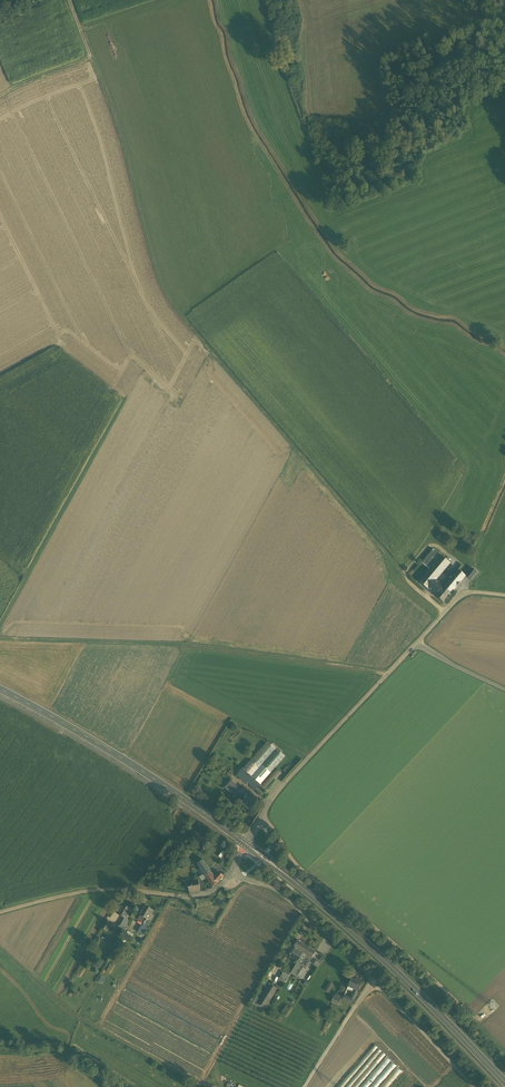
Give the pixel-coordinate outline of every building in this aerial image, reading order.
[(422,563),(430,570),(442,556),(433,549),(422,563)] [(420,582),(444,603),(444,602),(452,593),(457,587),(457,586),(460,583),(461,583),(461,582),(466,576),(466,577),(466,576),(458,569),(444,586),(436,580),(450,563),(442,556),(430,570),(428,573),(428,572),(427,573),(425,576),(424,576),(424,577),(420,582)] [(477,572),(472,568),(466,576),(470,579),(477,572)] [(268,740),(242,769),(260,785),(286,756),(268,740)] [(277,768),(261,785),(267,790),(282,773),(277,768)] [(261,785),(260,785),(242,769),(238,774),(248,782),(262,795),(267,790),(261,785)] [(248,782),(238,774),(237,775),(246,784),(248,782)] [(225,788),(234,796),(236,794),(240,789),(231,781),(225,788)] [(241,797),(244,800),(247,796),(248,796),(250,799),(251,798),(240,789),(236,794),(240,798),(241,797)] [(255,803),(250,799),(248,796),(247,796),(244,800),(243,800),(241,803),(245,806),(243,809),(246,812),(249,809),(249,810),(255,803)] [(203,860),(197,864),(204,874),(205,876),(211,872),(203,860)] [(211,872),(205,876),(206,878),(213,887),(218,883),(215,877),(211,872)] [(220,872),(215,877),(218,883),(224,876),(220,872)] [(187,882),(190,893),(200,892),(199,880),(187,882)] [(125,918),(127,919),(129,916),(128,916),(131,910),(123,905),(118,914),(125,918)] [(140,915),(141,915),(147,919),(149,920),(151,917),(150,917),(153,911),(145,906),(140,915)] [(146,922),(147,919),(141,915),(139,919),(141,920),(140,922),(144,924),(146,921),(146,922)] [(118,928),(125,932),(128,926),(126,925),(127,923),(123,920),(120,926),(119,925),(118,928)] [(101,927),(108,931),(111,925),(105,921),(101,927)] [(140,929),(145,932),(150,924),(146,922),(146,921),(144,924),(143,927),(142,926),(140,929)] [(134,934),(128,931),(124,938),(130,942),(134,934)] [(295,948),(303,953),(307,947),(298,941),(295,948)] [(307,947),(303,953),(312,958),(316,952),(307,947)] [(298,962),(303,953),(295,948),(290,957),(298,962)] [(312,958),(303,953),(298,962),(291,973),(297,977),(304,966),(306,968),(312,958)] [(106,971),(111,973),(116,965),(111,963),(106,971)] [(278,981),(284,985),(289,976),(283,973),(278,981)] [(348,987),(354,990),(358,991),(362,982),(352,978),(348,987)] [(325,991),(329,993),(334,984),(330,982),(325,991)] [(257,1004),(265,1009),(277,989),(269,984),(257,1004)] [(343,1000),(353,1004),(355,1000),(351,998),(344,995),(343,1000)] [(332,1003),(338,1005),(341,999),(335,996),(332,1003)] [(396,1064),(392,1061),(387,1057),(362,1086),(368,1086),(372,1082),(374,1083),(370,1086),(377,1086),(396,1064)] [(402,1070),(398,1067),(380,1086),(388,1086),(402,1070)]
